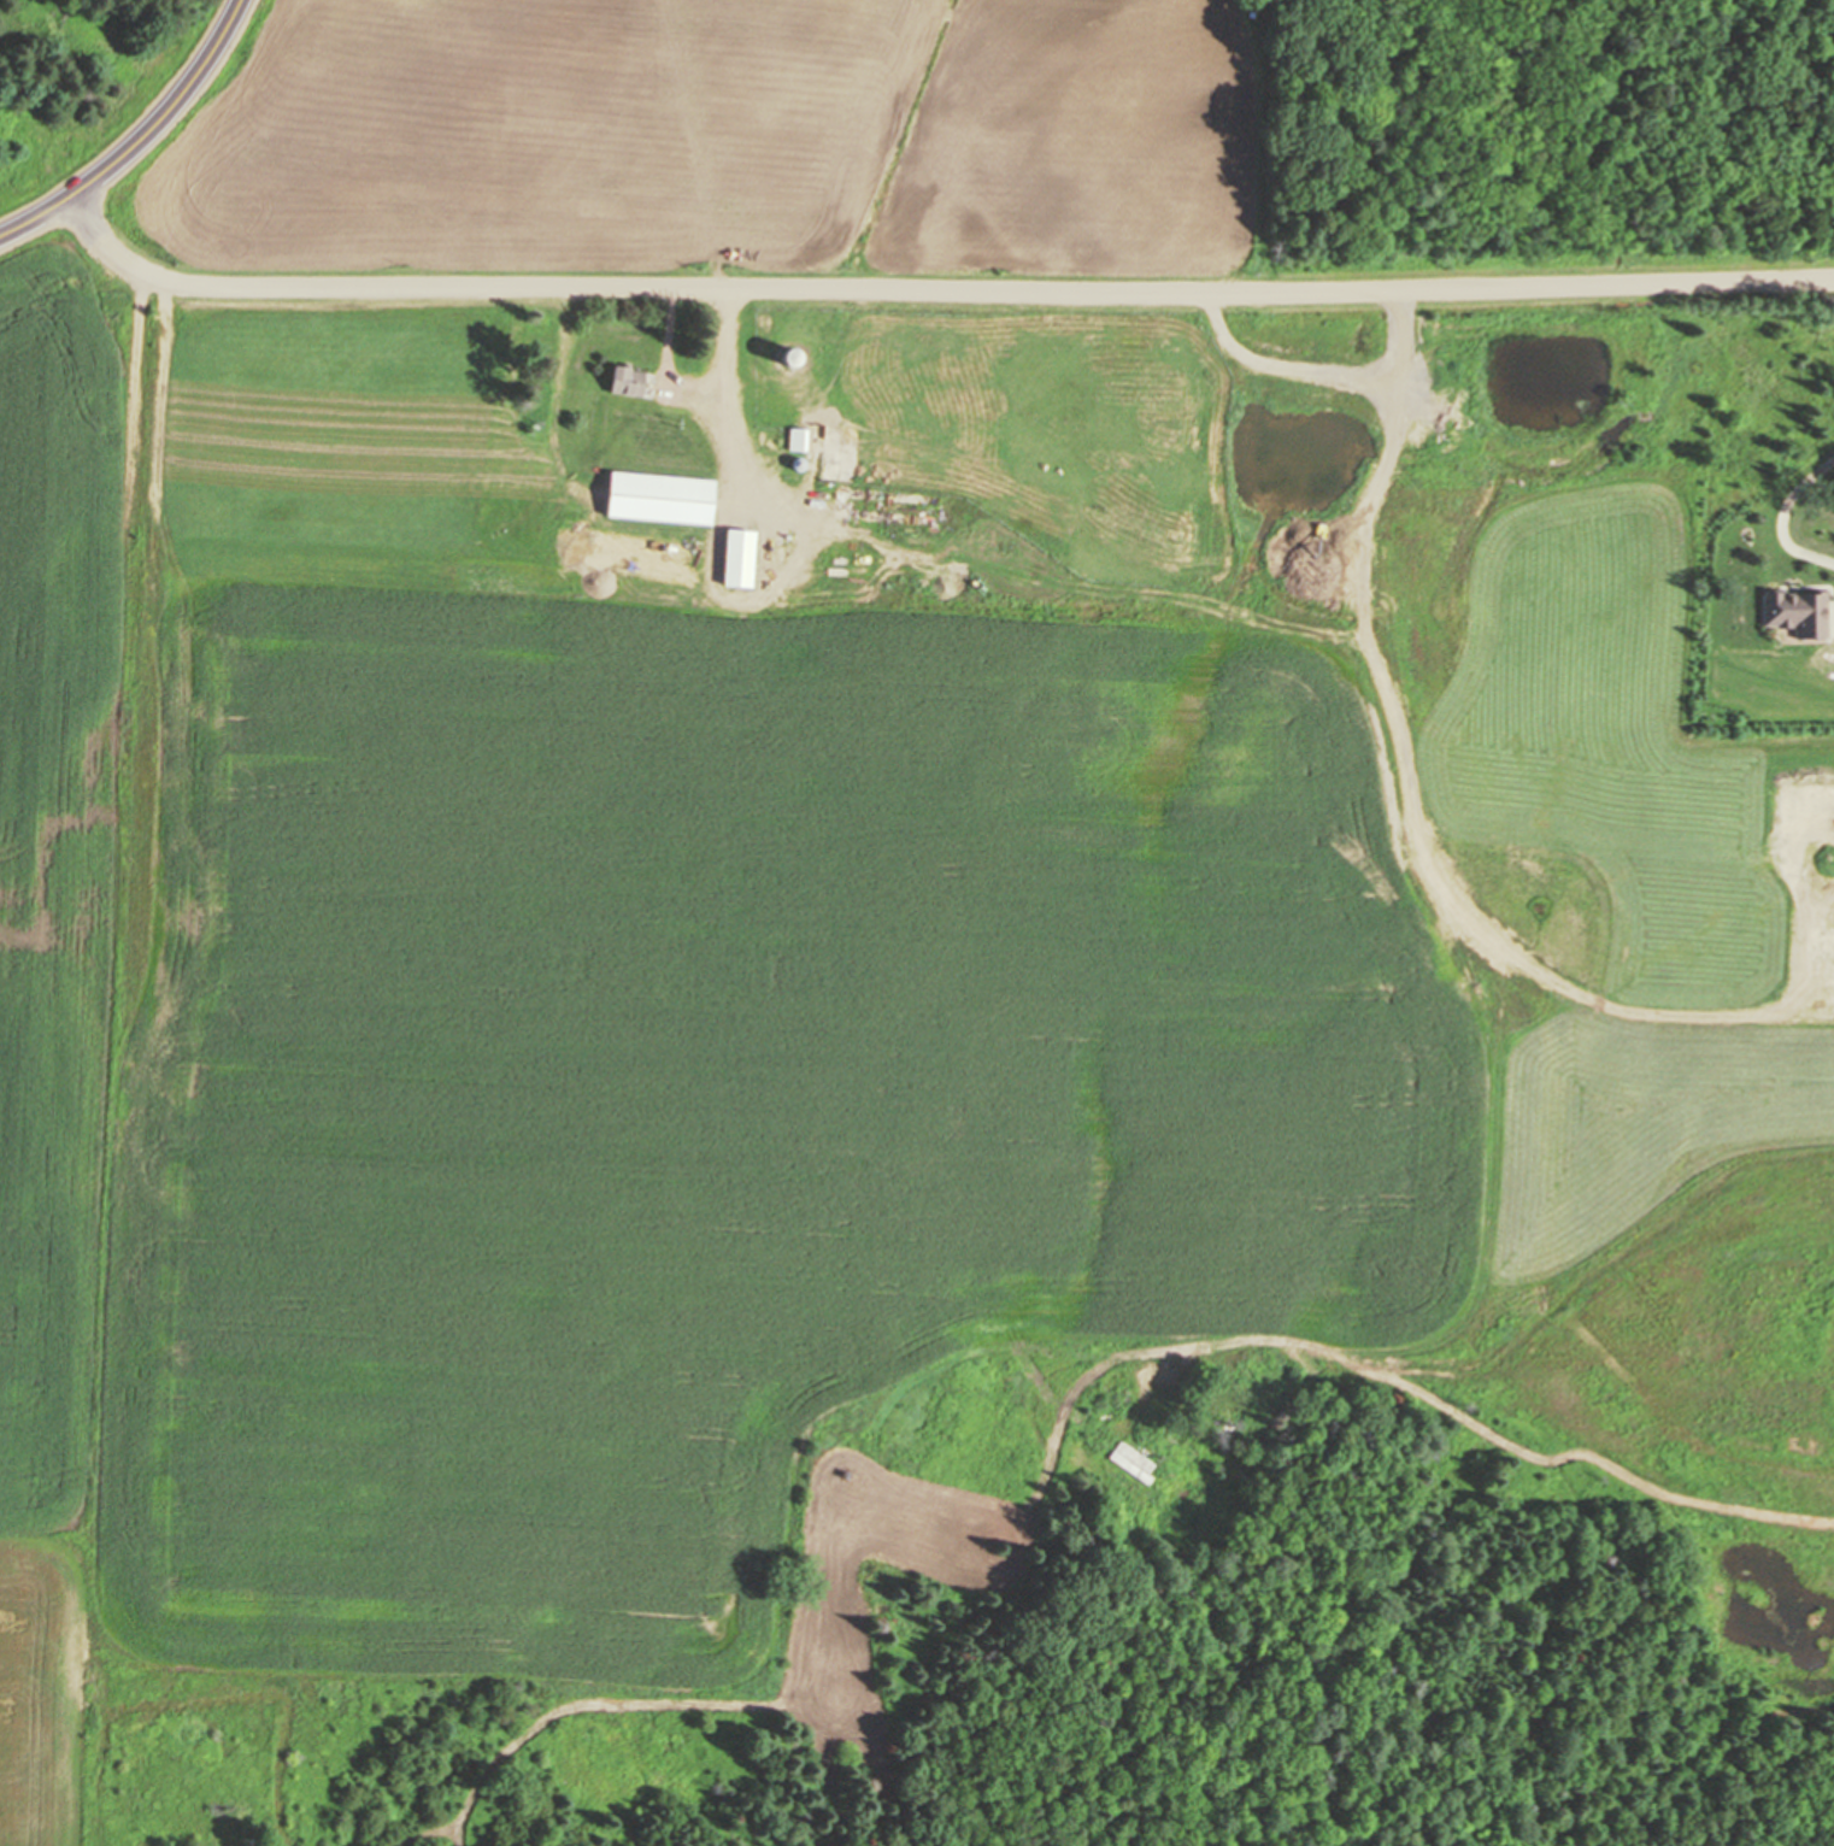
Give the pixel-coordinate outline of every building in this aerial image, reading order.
[(644,398),(646,370),(613,367),(611,395),(644,398)] [(717,480),(610,474),(608,520),(714,526),(717,480)] [(755,587),(756,550),(781,551),(781,533),(728,531),(726,587),(755,587)] [(1766,627),(1797,627),(1797,638),(1831,638),(1831,591),(1766,592),(1766,627)]
